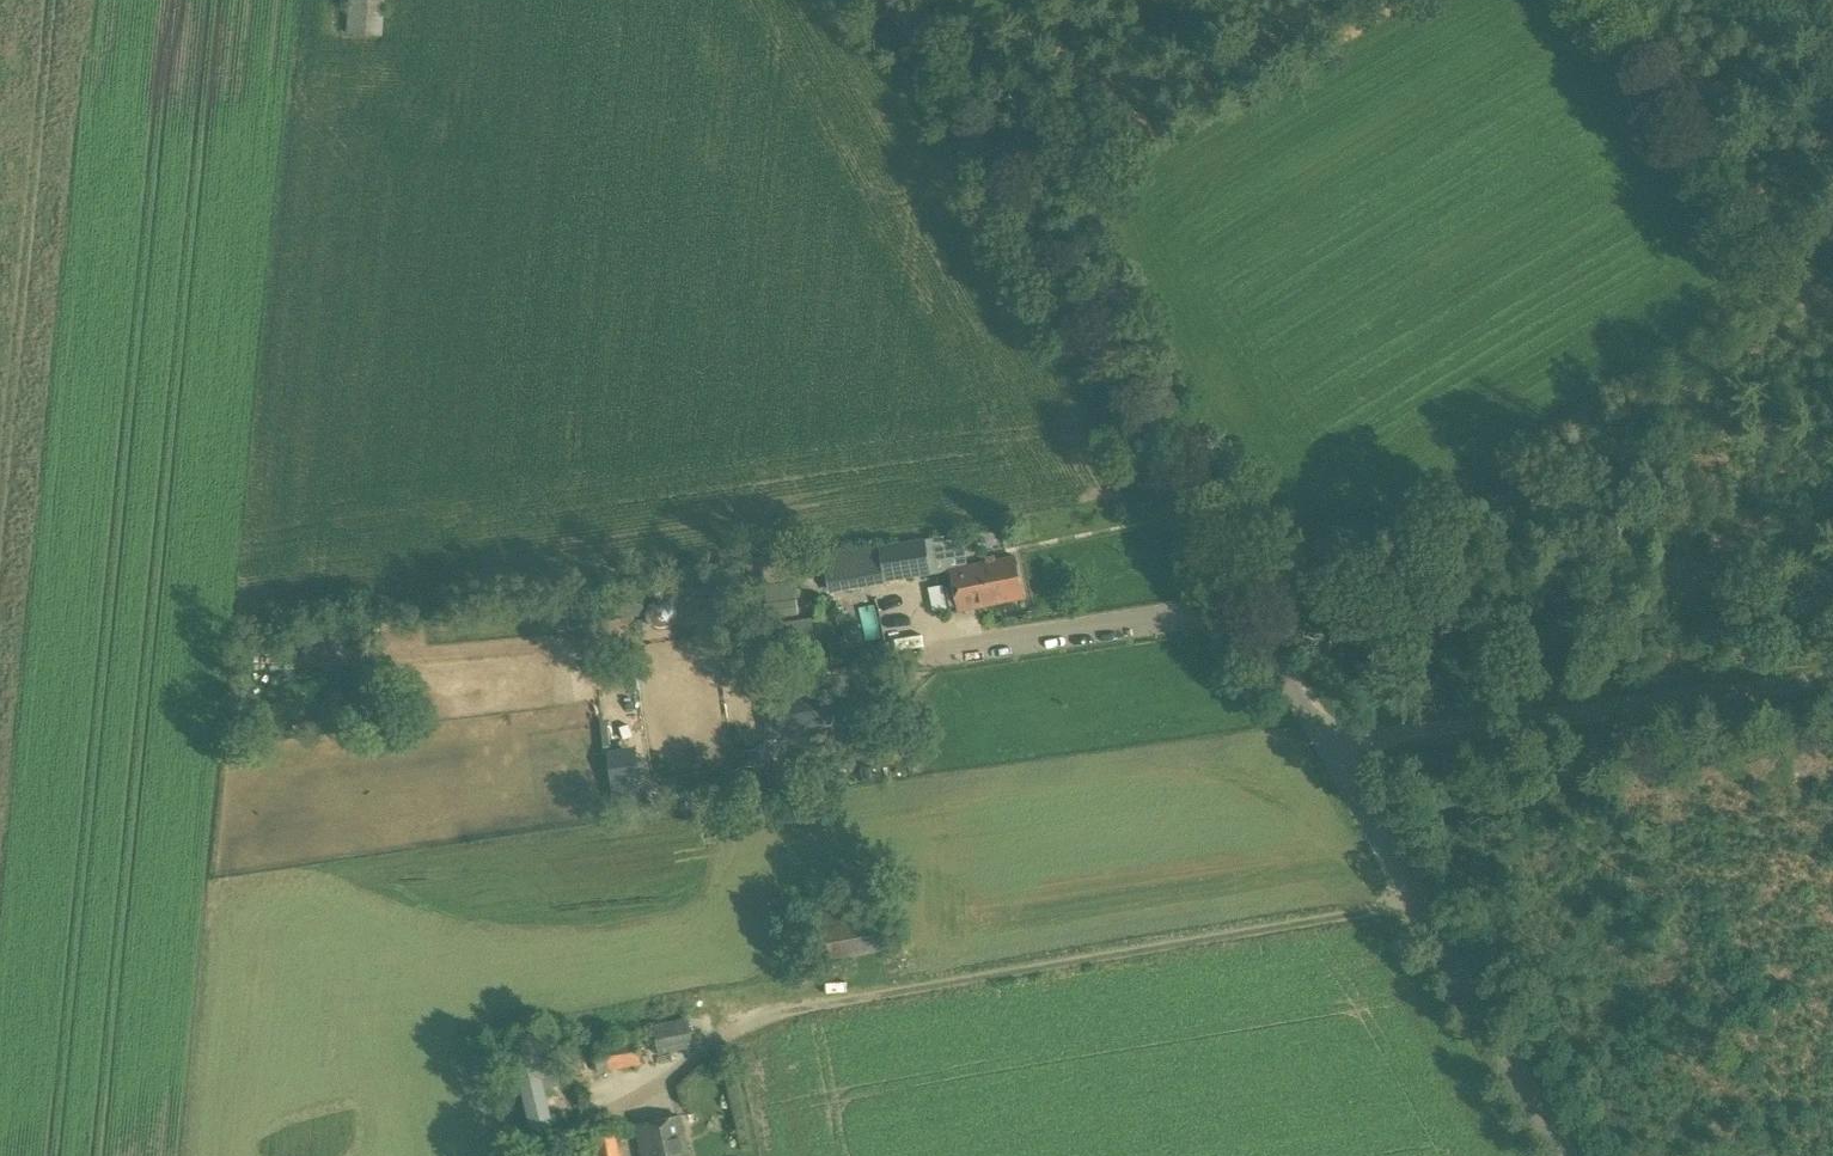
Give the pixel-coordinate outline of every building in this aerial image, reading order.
[(384,0),(347,0),(345,34),(381,37),(384,0)] [(829,592),(932,574),(929,558),(947,554),(944,536),(926,539),(823,557),(829,592)] [(977,610),(1026,600),(1018,555),(952,568),(955,583),(944,586),(948,608),(959,606),(960,613),(977,610)] [(717,601),(752,596),(749,577),(714,583),(717,601)] [(793,581),(764,585),(766,603),(765,603),(768,619),(799,615),(796,598),(796,599),(793,581)] [(717,613),(717,614),(718,615),(718,616),(718,617),(718,618),(718,619),(719,619),(719,620),(719,621),(720,621),(720,622),(721,622),(721,623),(722,623),(722,624),(723,624),(723,625),(724,625),(725,625),(725,626),(726,626),(727,626),(727,627),(728,627),(729,627),(730,627),(731,627),(732,627),(733,627),(734,627),(735,626),(736,626),(737,626),(738,625),(739,624),(740,624),(740,623),(741,623),(741,622),(742,622),(742,621),(743,620),(743,619),(744,618),(744,617),(744,616),(744,615),(744,614),(744,613),(744,612),(744,611),(744,610),(744,609),(743,609),(743,608),(743,607),(742,607),(742,606),(741,605),(741,604),(740,604),(740,603),(739,603),(738,603),(738,602),(737,602),(736,602),(736,601),(735,601),(734,601),(733,600),(732,600),(731,600),(730,600),(729,600),(728,601),(727,601),(726,601),(725,602),(724,602),(723,603),(722,603),(722,604),(721,604),(721,605),(720,606),(719,607),(719,608),(718,609),(718,610),(718,611),(718,612),(717,613)] [(649,617),(649,618),(649,619),(649,620),(649,621),(649,622),(650,622),(650,623),(650,624),(650,625),(651,625),(651,626),(652,626),(652,627),(653,628),(654,629),(655,630),(656,630),(656,631),(657,631),(658,631),(658,632),(659,632),(660,632),(661,633),(662,633),(663,633),(664,633),(665,633),(666,633),(667,633),(667,632),(668,632),(669,632),(670,632),(670,631),(671,631),(672,631),(672,630),(673,630),(673,629),(674,629),(675,628),(676,627),(676,626),(677,626),(677,625),(678,624),(678,623),(678,622),(679,621),(679,620),(679,619),(679,618),(679,617),(679,616),(679,615),(679,614),(678,613),(678,612),(677,611),(677,610),(676,609),(676,608),(675,608),(675,607),(674,607),(674,606),(673,606),(673,605),(672,605),(671,604),(670,604),(669,603),(668,603),(667,603),(666,603),(665,603),(664,603),(663,603),(662,603),(661,603),(660,603),(659,603),(659,604),(658,604),(657,604),(656,604),(656,605),(655,605),(655,606),(654,606),(653,607),(652,608),(652,609),(651,609),(651,610),(650,611),(650,612),(650,613),(649,613),(649,614),(649,615),(649,616),(649,617)] [(583,610),(567,612),(569,628),(585,627),(583,610)] [(861,630),(845,634),(848,648),(864,644),(861,630)] [(843,642),(830,644),(833,660),(846,657),(843,642)] [(857,722),(851,686),(762,700),(766,719),(780,717),(783,734),(857,722)] [(611,790),(638,787),(634,750),(607,753),(611,790)] [(757,751),(741,753),(742,767),(759,766),(757,751)] [(874,909),(873,904),(816,913),(818,928),(823,960),(882,951),(881,947),(897,944),(893,914),(891,914),(890,907),(874,909)] [(658,1054),(690,1047),(684,1019),(652,1026),(658,1054)] [(535,1062),(527,1028),(506,1033),(510,1051),(529,1130),(549,1125),(540,1089),(558,1085),(555,1074),(559,1073),(555,1057),(535,1062)] [(595,1072),(639,1065),(635,1040),(591,1048),(595,1072)] [(679,1117),(636,1126),(642,1155),(687,1155),(679,1117)] [(613,1131),(591,1135),(595,1155),(618,1155),(613,1131)]
